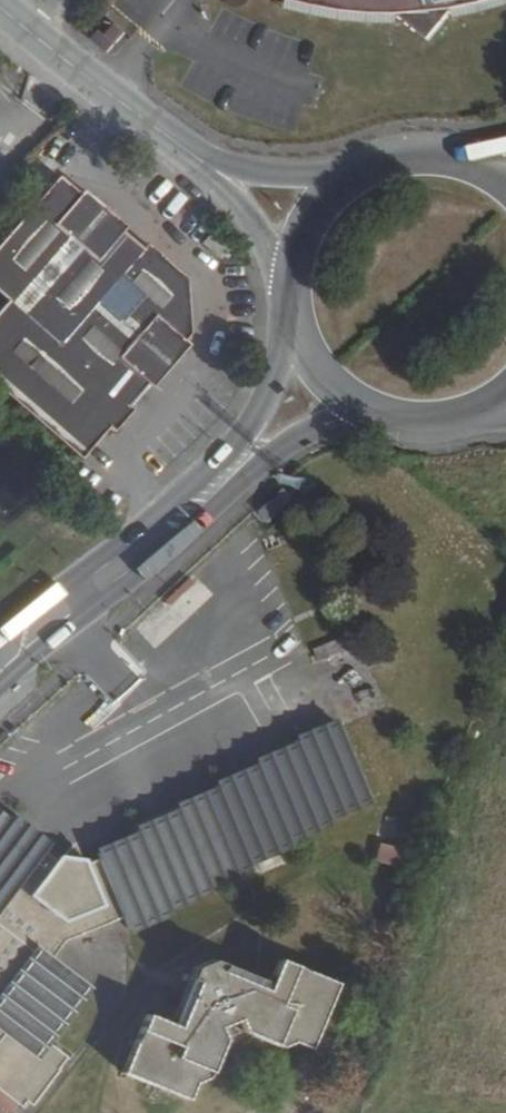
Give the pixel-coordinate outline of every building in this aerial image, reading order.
[(306,3),(320,6),(331,9),(346,11),(357,14),(368,16),(381,17),(396,17),(405,17),(434,41),(460,10),(497,0),(297,0),(306,3)] [(0,313),(0,391),(82,464),(109,434),(114,437),(133,415),(129,410),(148,390),(153,394),(192,350),(187,346),(193,339),(189,284),(149,249),(145,254),(124,236),(129,231),(86,194),(82,199),(61,180),(0,249),(0,296),(8,304),(0,313)] [(144,833),(105,849),(108,856),(129,911),(135,926),(172,910),(172,904),(216,885),(215,881),(255,864),(253,859),(293,842),(292,837),(333,820),(331,814),(373,797),(339,719),(302,735),(305,739),(259,761),(260,765),(224,781),(225,787),(183,804),(186,810),(142,828),(144,833)] [(2,912),(0,914),(0,1086),(20,1102),(27,1095),(32,1098),(71,1053),(50,1034),(88,989),(50,958),(31,944),(49,920),(14,892),(51,849),(54,844),(18,817),(13,821),(0,811),(0,910),(2,912)] [(62,859),(39,888),(62,908),(103,891),(92,862),(81,836),(62,859)] [(396,865),(402,848),(382,842),(377,859),(396,865)] [(51,849),(14,892),(49,920),(31,944),(50,958),(70,934),(129,911),(108,856),(92,862),(103,891),(62,908),(39,888),(62,859),(51,849)] [(196,968),(173,1023),(151,1012),(125,1071),(187,1099),(194,1083),(208,1078),(225,1040),(246,1033),(285,1050),(299,1045),(313,1052),(341,987),(285,961),(274,985),(216,959),(196,968)]
